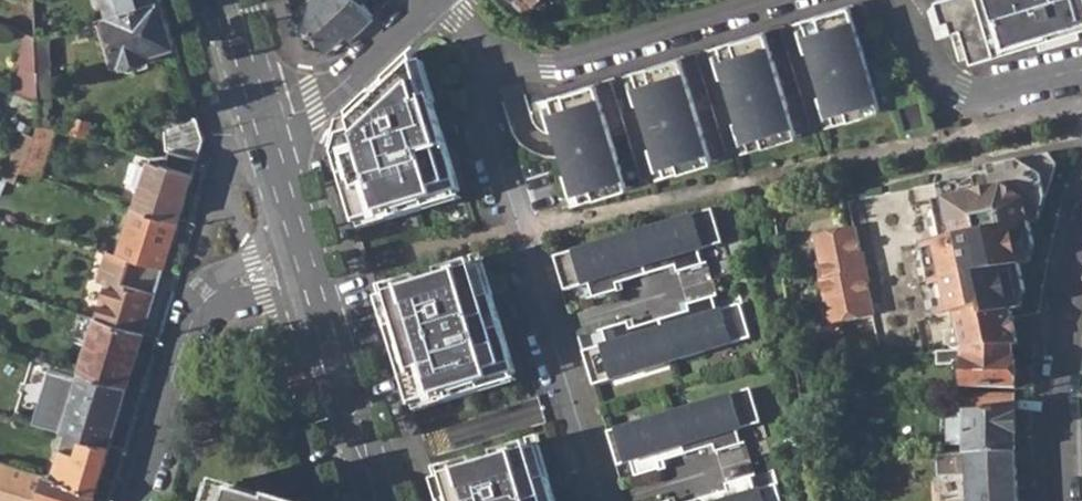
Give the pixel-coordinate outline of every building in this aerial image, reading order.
[(108,15),(112,14),(158,0),(103,0),(108,15)] [(121,62),(174,44),(161,0),(158,0),(112,14),(108,15),(121,62)] [(328,51),(351,29),(355,34),(373,17),(360,3),(357,0),(313,0),(296,15),(299,18),(295,22),(298,31),(304,37),(311,38),(314,35),(321,43),(328,51)] [(507,10),(517,0),(498,0),(507,10)] [(530,10),(540,0),(521,0),(530,10)] [(940,2),(946,20),(951,19),(953,24),(964,58),(1081,22),(1081,0),(946,0),(940,2)] [(846,5),(791,22),(800,54),(808,51),(821,93),(813,96),(824,129),(879,112),(846,5)] [(762,31),(706,48),(716,80),(724,77),(737,119),(729,122),(739,155),(794,138),(762,31)] [(12,87),(39,97),(35,38),(25,34),(15,62),(21,64),(12,87)] [(39,97),(40,109),(54,106),(49,34),(35,38),(39,97)] [(419,50),(413,56),(434,126),(441,124),(419,50)] [(335,156),(356,224),(394,213),(393,208),(413,202),(414,207),(462,192),(441,124),(434,126),(413,56),(387,80),(345,119),(335,156)] [(677,57),(622,74),(632,105),(639,103),(652,145),(644,148),(654,181),(710,164),(677,57)] [(593,83),(537,100),(547,131),(555,129),(568,171),(560,174),(570,206),(625,190),(593,83)] [(168,150),(197,156),(203,139),(195,115),(162,125),(162,149),(168,150)] [(47,177),(57,124),(41,121),(39,132),(20,128),(12,170),(47,177)] [(132,199),(180,215),(197,156),(168,150),(166,156),(147,153),(132,199)] [(1031,215),(1028,200),(1049,196),(1057,164),(1053,153),(941,177),(939,185),(943,201),(938,202),(945,242),(929,245),(944,319),(961,316),(966,351),(1015,348),(1018,348),(1009,294),(1029,289),(1022,262),(1019,246),(1036,243),(1031,215)] [(394,213),(356,224),(359,231),(464,199),(462,192),(414,207),(413,202),(393,208),(394,213)] [(1031,215),(1044,214),(1049,196),(1028,200),(1031,215)] [(134,257),(166,267),(180,215),(132,199),(129,198),(115,251),(134,257)] [(711,208),(552,257),(563,291),(587,284),(590,297),(617,289),(615,284),(673,267),(675,272),(702,264),(697,250),(721,243),(711,208)] [(877,283),(869,253),(866,254),(860,225),(820,233),(825,261),(820,263),(833,324),(880,315),(873,283),(877,283)] [(1033,260),(1036,243),(1019,246),(1022,262),(1033,260)] [(98,316),(146,330),(166,267),(134,257),(115,251),(112,261),(107,260),(101,279),(109,281),(98,316)] [(472,262),(486,312),(497,309),(483,259),(472,262)] [(419,278),(387,288),(399,325),(388,328),(412,407),(450,394),(448,389),(468,383),(470,388),(517,373),(497,309),(486,312),(472,262),(440,272),(442,277),(421,284),(419,278)] [(387,288),(377,291),(388,328),(399,325),(387,288)] [(604,343),(580,350),(591,384),(750,336),(739,301),(715,308),(711,295),(685,303),(686,308),(628,326),(627,321),(600,329),(604,343)] [(81,369),(129,384),(146,330),(98,316),(81,369)] [(968,387),(1017,388),(1018,361),(1015,361),(1015,348),(966,351),(941,352),(941,363),(956,363),(956,385),(969,384),(968,387)] [(64,431),(110,445),(129,384),(81,369),(62,431),(64,431)] [(450,394),(412,407),(414,413),(520,380),(517,373),(470,388),(468,383),(448,389),(450,394)] [(748,389),(605,432),(616,466),(629,462),(633,475),(659,467),(658,462),(710,446),(712,451),(739,444),(734,430),(758,423),(748,389)] [(1017,395),(968,395),(969,415),(949,415),(949,446),(968,446),(969,453),(1018,451),(1017,395)] [(520,426),(547,420),(541,397),(514,404),(520,426)] [(50,475),(97,489),(110,445),(64,431),(50,475)] [(528,445),(545,500),(551,500),(556,500),(539,442),(528,445)] [(528,445),(497,455),(498,460),(477,466),(475,461),(443,470),(453,500),(545,500),(528,445)] [(969,500),(1019,500),(1018,451),(969,453),(966,453),(969,500)] [(50,500),(93,500),(97,489),(50,475),(33,469),(26,490),(38,494),(37,497),(50,500)] [(433,474),(441,500),(453,500),(443,470),(433,474)] [(776,480),(752,487),(748,474),(721,482),(723,487),(676,500),(782,500),(776,480)] [(221,483),(216,500),(282,500),(221,483)]
